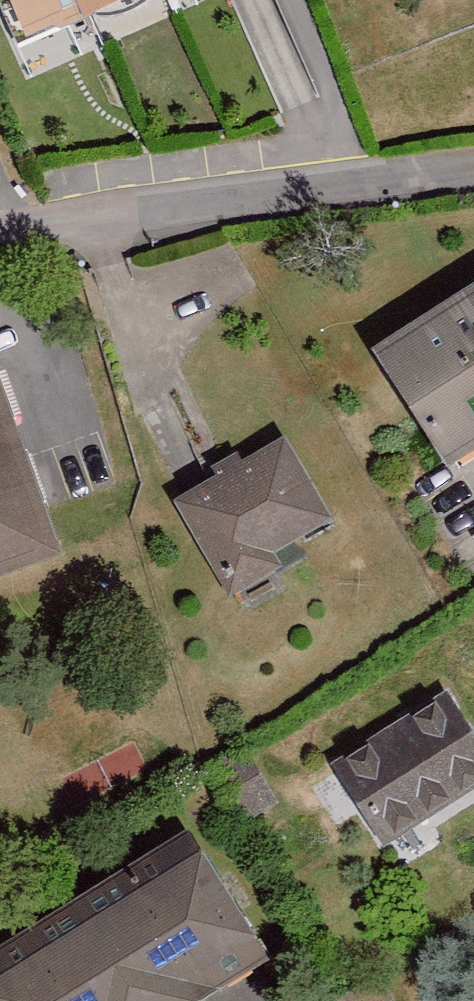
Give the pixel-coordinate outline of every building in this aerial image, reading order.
[(13,44),(117,0),(0,0),(0,12),(13,44)] [(30,76),(103,47),(90,15),(17,44),(30,76)] [(383,366),(458,483),(473,472),(473,308),(383,366)] [(74,572),(0,363),(0,598),(74,572)] [(293,450),(180,511),(233,608),(277,584),(268,566),(336,530),(293,450)] [(335,776),(390,863),(473,810),(473,735),(453,702),(335,776)] [(0,963),(0,1000),(237,1000),(277,976),(192,843),(0,963)]
